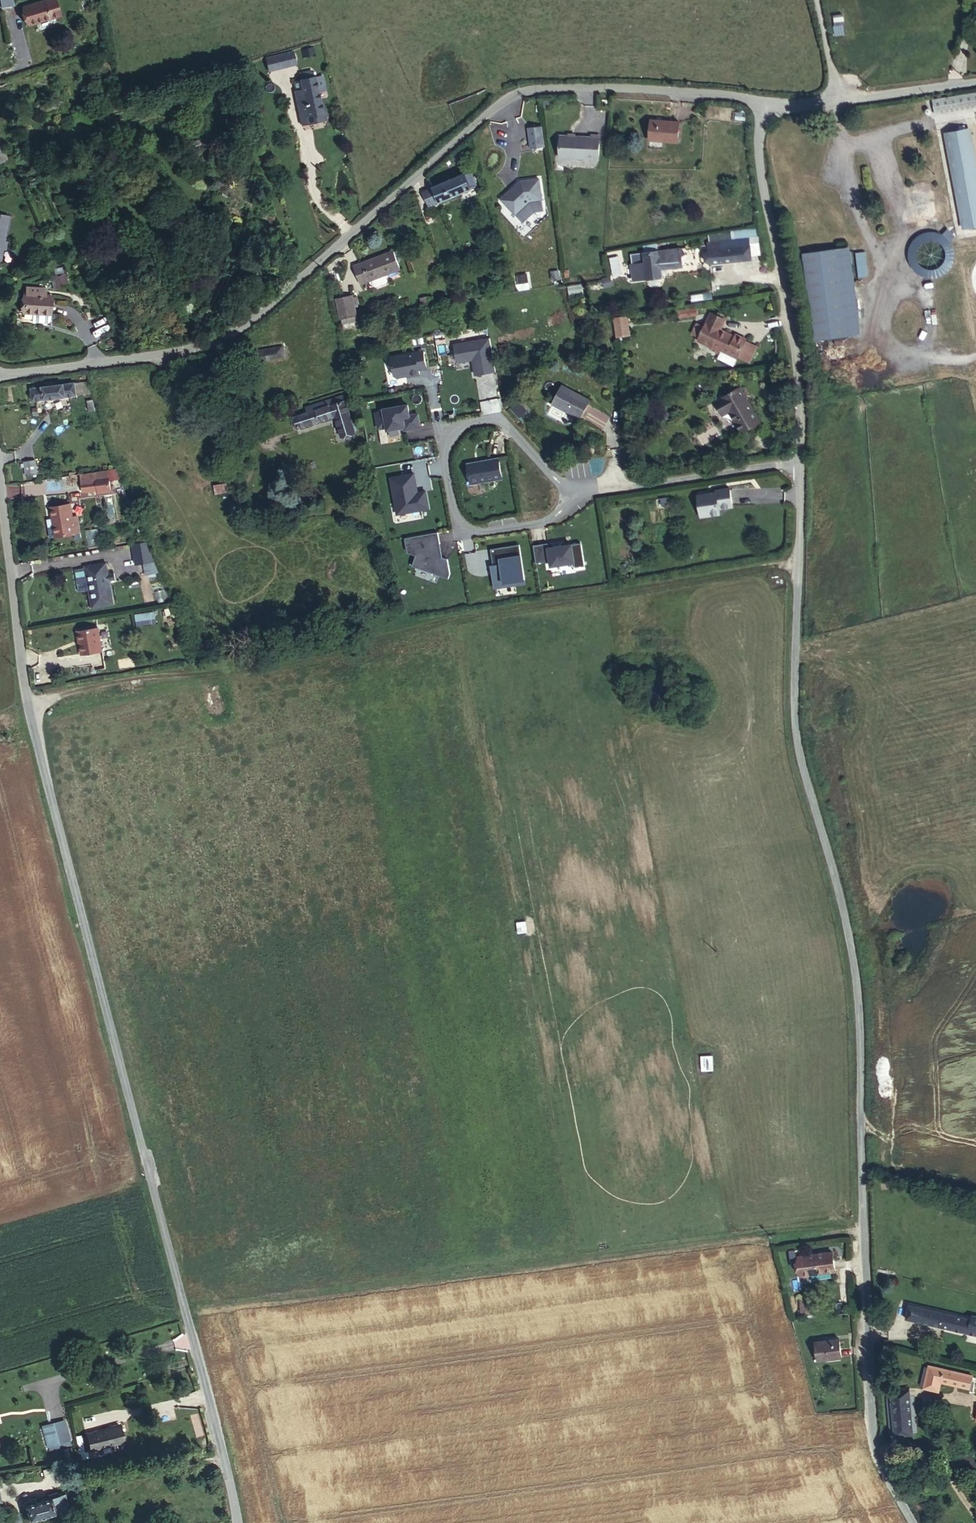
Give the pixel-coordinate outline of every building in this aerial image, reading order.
[(50,18),(45,0),(24,7),(29,24),(50,18)] [(50,18),(60,15),(56,0),(45,0),(50,18)] [(287,53),(289,66),(296,64),(293,51),(287,53)] [(279,68),(289,66),(287,53),(276,55),(279,68)] [(322,115),(319,100),(314,77),(313,77),(312,71),(300,73),(301,80),(303,89),(295,91),(302,124),(310,122),(309,118),(322,115)] [(293,81),(295,91),(303,89),(301,80),(293,81)] [(969,95),(934,99),(935,106),(969,103),(969,95)] [(322,99),(319,100),(322,115),(309,118),(310,122),(326,119),(322,99)] [(678,142),(680,122),(651,119),(649,140),(678,142)] [(945,132),(966,226),(975,224),(975,174),(966,127),(945,132)] [(544,148),(542,128),(528,129),(531,150),(544,148)] [(599,158),(600,135),(591,134),(591,136),(560,135),(559,157),(599,158)] [(477,186),(471,172),(423,192),(429,206),(477,186)] [(503,200),(515,213),(530,200),(542,198),(539,178),(521,181),(504,196),(503,200)] [(8,216),(0,214),(0,261),(8,216)] [(946,230),(912,241),(925,281),(958,270),(946,230)] [(749,238),(708,242),(710,263),(751,259),(749,238)] [(683,266),(681,248),(659,251),(661,268),(683,266)] [(815,340),(852,335),(840,248),(803,253),(815,340)] [(400,268),(393,251),(354,266),(361,283),(400,268)] [(661,268),(659,251),(645,252),(648,278),(661,277),(661,268)] [(66,274),(52,278),(55,290),(69,286),(66,274)] [(528,274),(517,275),(518,291),(529,290),(528,274)] [(23,313),(50,314),(51,296),(24,294),(23,313)] [(352,295),(350,295),(336,298),(341,319),(356,316),(353,300),(352,295)] [(726,319),(712,312),(705,324),(712,327),(713,325),(717,327),(716,329),(719,331),(721,329),(726,319)] [(49,322),(50,314),(23,313),(23,321),(32,321),(49,322)] [(630,335),(627,316),(614,318),(617,337),(630,335)] [(49,322),(32,321),(31,329),(46,330),(49,328),(49,322)] [(700,341),(711,347),(719,331),(716,329),(717,327),(713,325),(712,327),(705,324),(699,338),(700,341)] [(721,329),(719,331),(711,347),(711,348),(719,352),(721,349),(737,357),(738,355),(749,361),(757,346),(746,341),(747,339),(736,334),(734,336),(721,329)] [(490,338),(454,345),(457,360),(460,362),(468,361),(469,358),(472,358),(476,375),(496,371),(490,338)] [(285,356),(284,346),(255,351),(257,362),(285,356)] [(427,368),(424,352),(392,357),(395,376),(398,378),(420,375),(419,370),(427,368)] [(75,383),(76,395),(91,393),(89,381),(75,383)] [(32,401),(76,395),(75,383),(31,388),(32,401)] [(590,399),(562,384),(552,402),(580,418),(590,399)] [(718,400),(726,414),(730,411),(742,432),(758,423),(738,388),(718,400)] [(355,431),(345,400),(341,402),(339,396),(308,406),(310,412),(295,416),(299,428),(335,417),(341,436),(355,431)] [(724,415),(726,414),(718,400),(715,401),(724,415)] [(405,430),(420,427),(418,414),(410,415),(408,405),(384,409),(384,412),(376,413),(379,428),(387,427),(388,430),(405,427),(405,430)] [(512,405),(505,412),(514,421),(521,415),(512,405)] [(604,427),(609,414),(590,406),(584,419),(604,427)] [(499,458),(467,464),(471,484),(502,479),(499,458)] [(26,475),(37,473),(35,460),(24,462),(26,475)] [(95,472),(81,475),(82,482),(97,480),(95,472)] [(414,474),(391,478),(397,514),(429,508),(426,491),(418,493),(414,474)] [(98,490),(97,480),(82,482),(83,492),(98,490)] [(214,486),(215,494),(228,492),(227,484),(214,486)] [(731,510),(728,489),(714,491),(715,493),(696,496),(699,518),(702,520),(718,517),(718,512),(731,510)] [(77,516),(72,517),(70,504),(51,508),(53,518),(54,518),(57,537),(75,534),(75,532),(80,531),(77,516)] [(440,544),(438,532),(405,538),(407,553),(416,555),(412,566),(449,579),(450,573),(448,559),(440,556),(438,544),(440,544)] [(136,564),(153,561),(146,542),(132,544),(136,564)] [(536,563),(550,561),(551,566),(575,562),(575,567),(585,565),(581,543),(571,544),(572,547),(568,548),(567,545),(549,548),(548,543),(533,545),(536,563)] [(525,579),(519,545),(498,548),(501,564),(493,566),(495,574),(493,575),(494,584),(525,579)] [(501,564),(498,548),(491,549),(493,566),(501,564)] [(92,607),(113,604),(106,563),(85,567),(92,607)] [(155,612),(134,614),(135,626),(156,625),(155,612)] [(98,627),(77,631),(81,654),(102,650),(98,627)] [(701,1057),(702,1071),(713,1071),(713,1056),(701,1057)] [(836,1272),(833,1253),(798,1257),(801,1276),(836,1272)] [(801,1298),(802,1311),(802,1312),(817,1311),(816,1304),(813,1304),(811,1304),(811,1297),(801,1298)] [(794,1312),(802,1311),(801,1298),(793,1299),(794,1312)] [(906,1318),(975,1335),(975,1316),(971,1315),(970,1319),(909,1305),(906,1318)] [(842,1357),(839,1338),(815,1341),(818,1360),(842,1357)] [(970,1388),(973,1376),(929,1366),(924,1388),(938,1391),(940,1382),(970,1388)] [(892,1388),(893,1397),(910,1396),(909,1387),(892,1388)] [(910,1396),(893,1397),(896,1434),(912,1434),(910,1396)] [(69,1440),(64,1421),(43,1427),(48,1446),(69,1440)] [(124,1441),(120,1426),(95,1433),(94,1431),(86,1433),(90,1450),(124,1441)] [(64,1494),(51,1498),(56,1513),(69,1509),(64,1494)] [(56,1513),(51,1498),(43,1500),(35,1503),(25,1506),(29,1521),(56,1513)]
